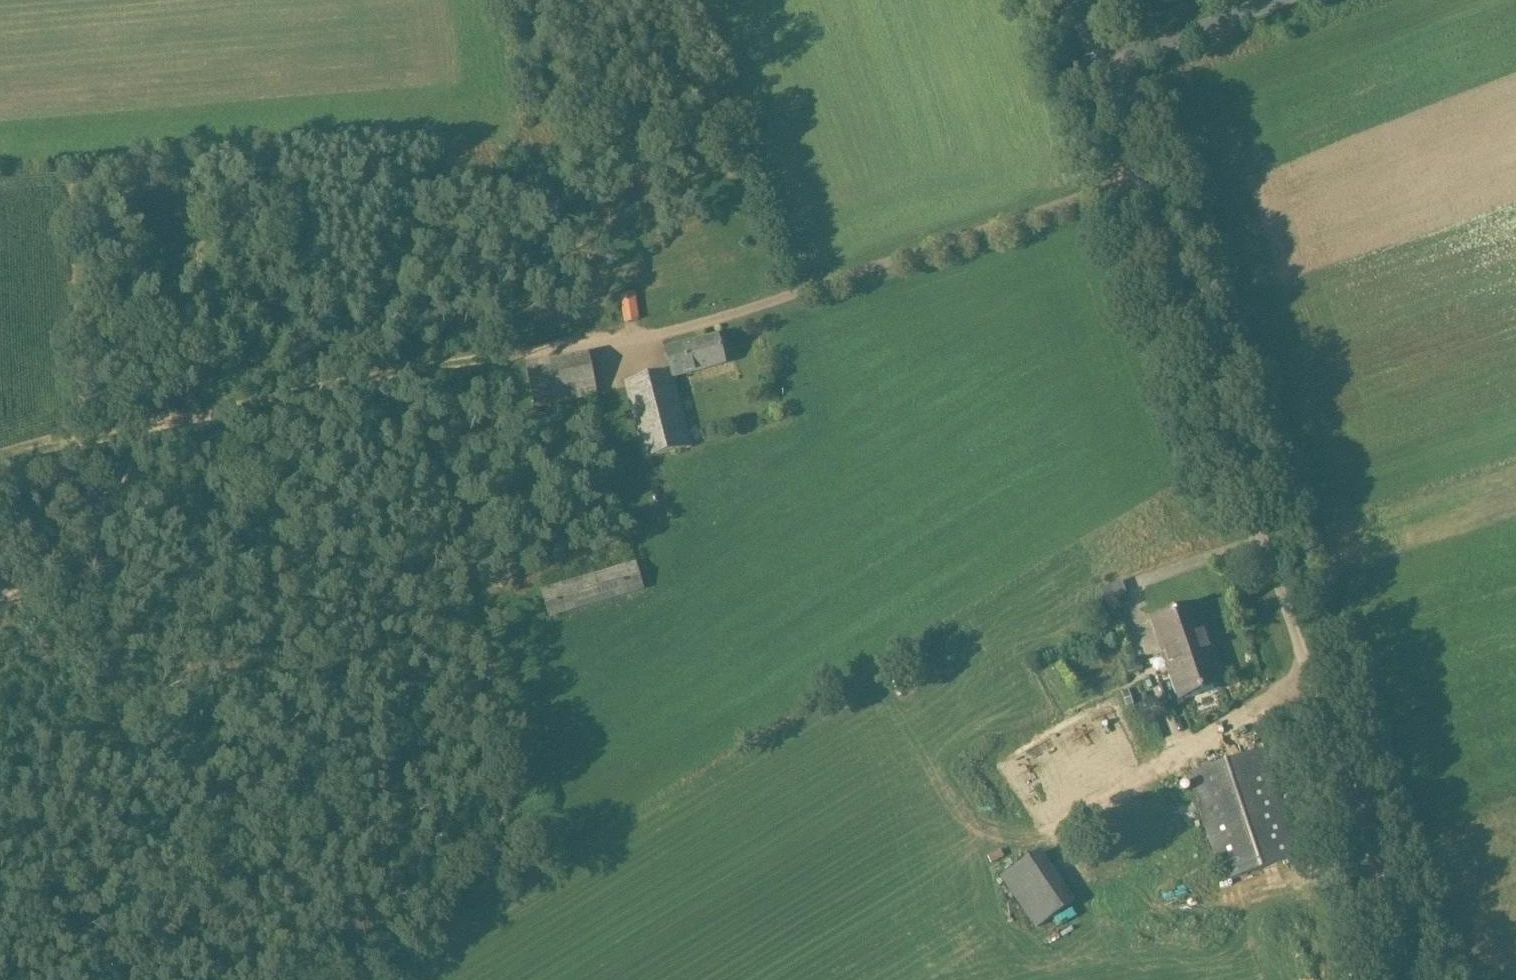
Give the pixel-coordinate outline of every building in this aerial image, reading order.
[(625,324),(639,321),(634,293),(619,295),(625,324)] [(675,377),(726,364),(719,338),(666,351),(671,371),(623,383),(643,462),(693,449),(675,377)] [(533,367),(542,405),(609,390),(600,352),(533,367)] [(549,619),(645,592),(637,562),(541,590),(549,619)] [(1179,699),(1223,684),(1196,606),(1152,621),(1179,699)] [(1222,883),(1300,857),(1264,749),(1187,774),(1222,883)] [(1036,931),(1076,903),(1041,851),(1001,878),(1036,931)]
